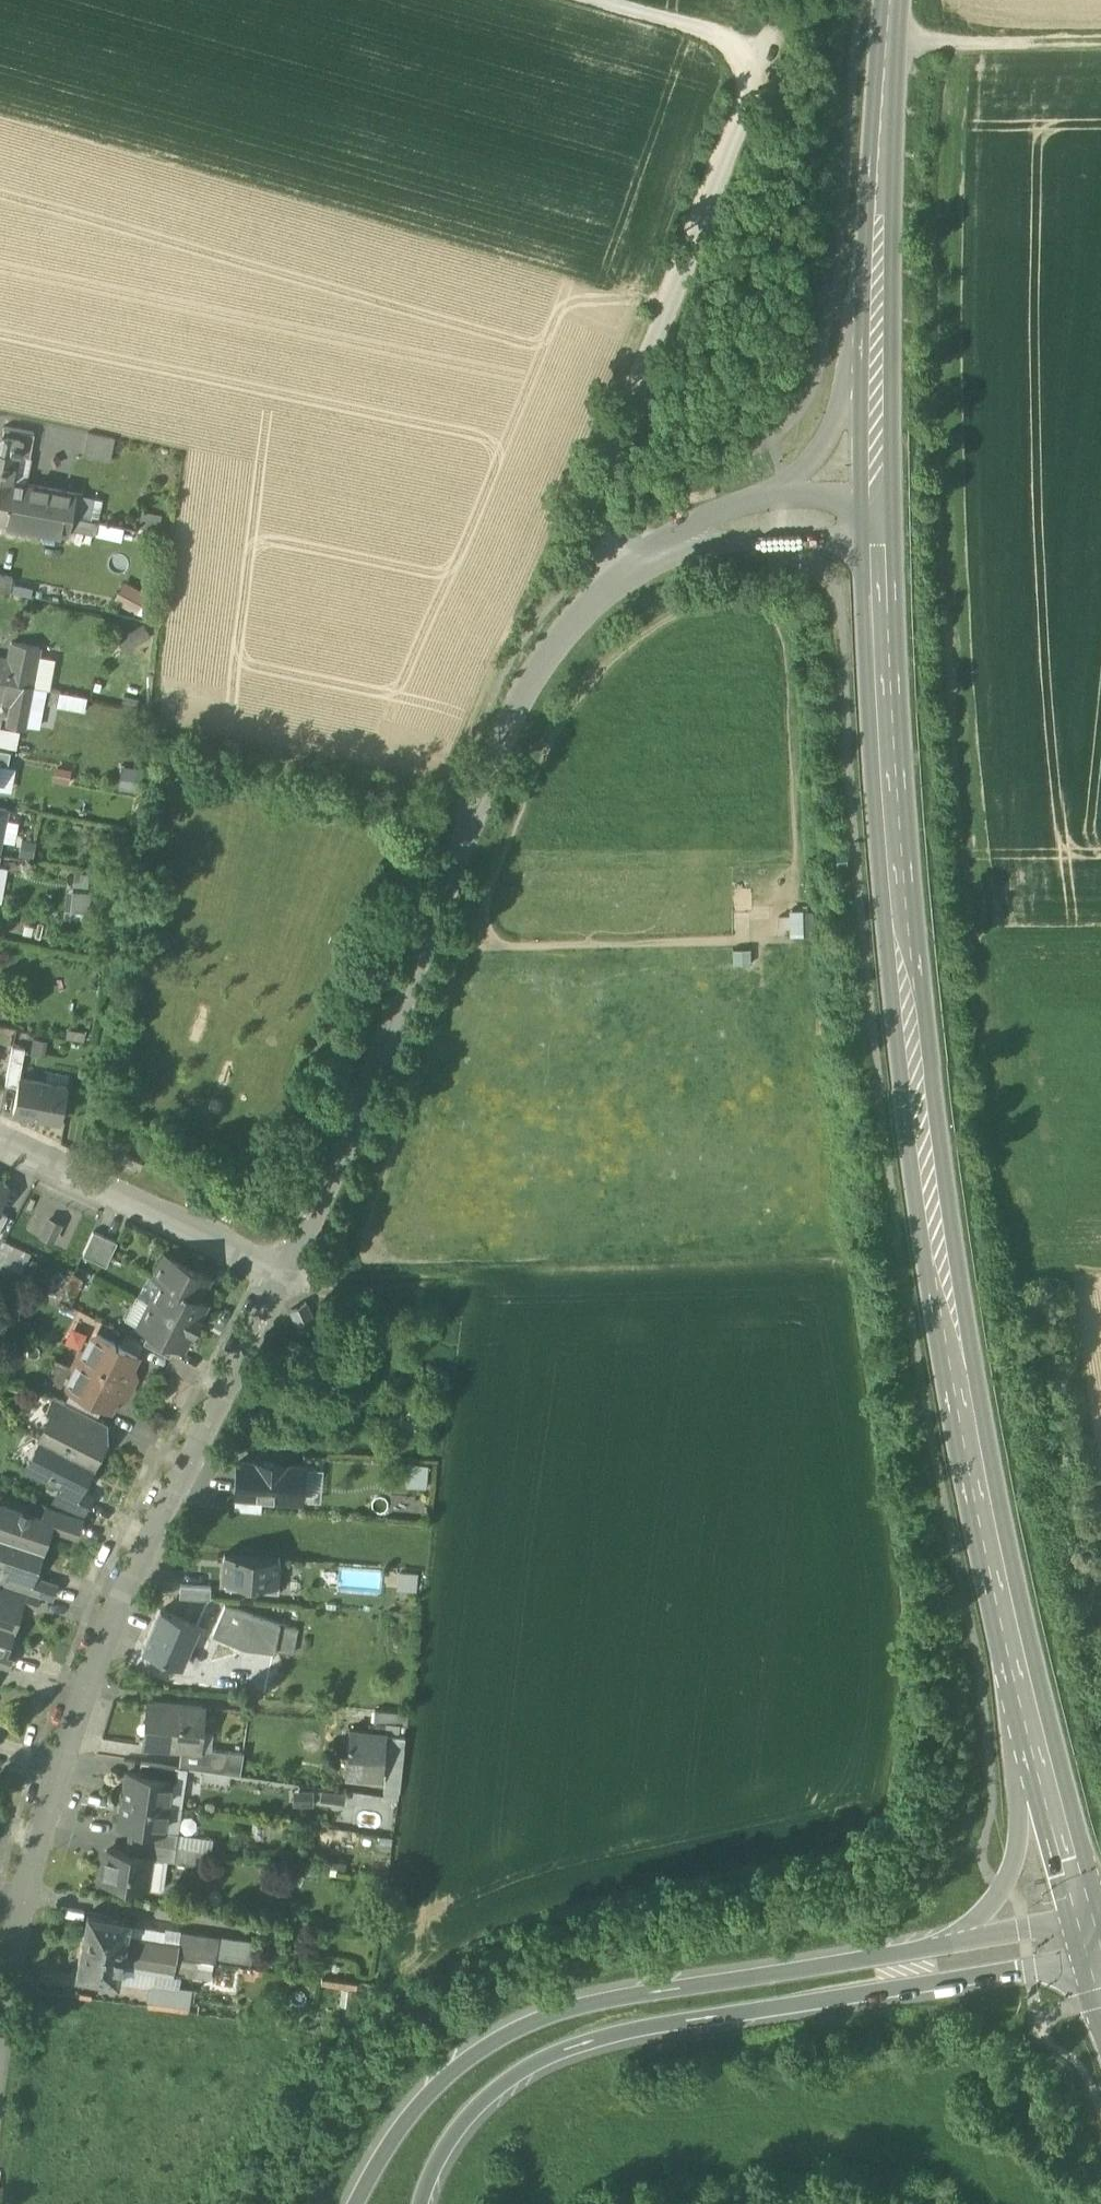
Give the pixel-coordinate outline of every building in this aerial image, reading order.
[(14,484),(19,457),(28,459),(33,435),(3,429),(0,447),(0,481),(14,484)] [(87,435),(83,456),(108,461),(112,439),(87,435)] [(0,481),(0,502),(10,504),(12,493),(14,484),(0,481)] [(14,484),(12,493),(10,504),(71,516),(75,496),(14,484)] [(0,502),(0,523),(6,524),(8,515),(10,504),(0,502)] [(70,515),(10,504),(8,515),(6,523),(67,535),(70,515)] [(132,608),(143,595),(127,583),(117,596),(132,608)] [(38,649),(12,644),(9,661),(35,667),(38,649)] [(0,660),(0,669),(8,670),(9,661),(0,660)] [(35,667),(9,661),(8,670),(6,681),(31,687),(35,667)] [(0,692),(0,701),(13,704),(8,727),(23,729),(27,706),(31,687),(6,681),(4,692),(0,692)] [(58,690),(55,704),(82,710),(85,696),(58,690)] [(15,748),(19,730),(0,726),(0,745),(15,748)] [(8,766),(10,753),(0,751),(0,765),(8,766)] [(81,909),(81,889),(64,889),(64,909),(81,909)] [(786,912),(788,937),(814,936),(812,911),(786,912)] [(31,1037),(28,1051),(44,1054),(47,1039),(31,1037)] [(12,1046),(5,1085),(18,1087),(19,1079),(25,1048),(12,1046)] [(66,1087),(19,1079),(18,1087),(13,1112),(60,1121),(66,1087)] [(60,1224),(49,1220),(42,1235),(52,1240),(60,1224)] [(117,1242),(93,1231),(83,1255),(106,1266),(117,1242)] [(20,1279),(30,1250),(0,1241),(0,1273),(20,1279)] [(210,1277),(165,1254),(153,1277),(161,1281),(138,1325),(149,1331),(175,1344),(183,1348),(191,1333),(192,1334),(200,1318),(199,1317),(207,1301),(199,1297),(210,1277)] [(317,1323),(306,1303),(290,1310),(302,1331),(305,1332),(309,1331),(312,1329),(314,1328),(316,1325),(317,1323)] [(175,1344),(149,1331),(143,1342),(169,1356),(175,1344)] [(137,1354),(96,1333),(89,1348),(81,1350),(77,1358),(131,1385),(135,1377),(131,1366),(137,1354)] [(131,1385),(77,1358),(73,1366),(76,1374),(69,1388),(110,1409),(116,1397),(127,1393),(131,1385)] [(88,1413),(53,1395),(46,1409),(54,1413),(55,1411),(82,1424),(88,1413)] [(82,1424),(55,1411),(54,1413),(41,1438),(92,1463),(106,1436),(82,1424)] [(92,1463),(41,1438),(27,1465),(66,1485),(78,1491),(79,1489),(92,1463)] [(303,1466),(238,1461),(236,1496),(262,1498),(301,1501),(303,1466)] [(78,1491),(66,1485),(55,1506),(55,1507),(80,1515),(90,1495),(79,1489),(78,1491)] [(262,1498),(236,1496),(234,1509),(260,1511),(262,1498)] [(0,1502),(0,1534),(39,1548),(47,1524),(49,1519),(41,1516),(0,1502)] [(80,1515),(55,1507),(55,1506),(45,1503),(41,1516),(49,1519),(47,1524),(75,1534),(81,1515),(80,1515)] [(5,1568),(30,1577),(31,1573),(39,1548),(0,1534),(0,1567),(5,1568)] [(279,1558),(224,1554),(222,1588),(276,1592),(279,1558)] [(56,1582),(31,1573),(30,1577),(5,1568),(1,1581),(36,1593),(50,1598),(56,1582)] [(396,1571),(396,1588),(415,1589),(416,1572),(396,1571)] [(1,1581),(0,1582),(0,1594),(20,1600),(19,1603),(31,1607),(36,1593),(1,1581)] [(211,1586),(181,1584),(180,1597),(210,1598),(211,1586)] [(11,1626),(19,1603),(20,1600),(0,1594),(0,1623),(11,1626)] [(280,1622),(224,1606),(212,1634),(245,1648),(274,1650),(280,1622)] [(196,1625),(160,1609),(144,1647),(180,1662),(196,1625)] [(0,1623),(0,1651),(2,1651),(3,1650),(11,1626),(0,1623)] [(0,1651),(0,1665),(9,1668),(14,1654),(3,1650),(2,1651),(0,1651)] [(201,1708),(154,1703),(150,1745),(180,1748),(197,1749),(198,1749),(201,1708)] [(377,1723),(376,1735),(399,1737),(400,1726),(406,1727),(408,1714),(375,1712),(374,1723),(377,1723)] [(376,1735),(348,1732),(344,1776),(381,1780),(384,1753),(394,1754),(403,1755),(405,1732),(401,1732),(400,1737),(399,1737),(376,1735)] [(197,1749),(180,1748),(178,1767),(180,1767),(227,1774),(229,1752),(198,1749),(197,1749)] [(393,1764),(390,1763),(386,1797),(398,1799),(403,1755),(394,1754),(393,1764)] [(178,1767),(141,1761),(139,1774),(170,1779),(170,1780),(178,1781),(180,1767),(178,1767)] [(139,1774),(127,1773),(123,1798),(166,1805),(170,1780),(170,1779),(139,1774)] [(358,1804),(373,1806),(375,1795),(320,1787),(318,1804),(357,1810),(358,1804)] [(166,1805),(123,1798),(119,1824),(132,1826),(163,1831),(163,1830),(166,1805)] [(163,1831),(132,1826),(131,1839),(176,1846),(178,1832),(163,1830),(163,1831)] [(176,1846),(131,1839),(129,1852),(150,1856),(150,1857),(174,1860),(176,1846)] [(129,1852),(107,1849),(103,1880),(122,1883),(124,1885),(138,1887),(140,1885),(146,1886),(150,1857),(150,1856),(129,1852)] [(128,1921),(88,1913),(82,1943),(123,1951),(125,1937),(128,1924),(128,1921)] [(140,1926),(128,1924),(125,1937),(138,1939),(138,1938),(140,1926)] [(195,1933),(181,1931),(179,1939),(180,1940),(177,1958),(191,1960),(195,1933)] [(220,1937),(195,1933),(191,1960),(214,1963),(216,1963),(220,1937)] [(163,1942),(138,1938),(138,1939),(125,1937),(123,1951),(176,1960),(177,1958),(180,1940),(179,1939),(164,1937),(163,1942)] [(123,1951),(82,1943),(76,1974),(117,1981),(120,1965),(123,1951)] [(176,1960),(123,1951),(120,1965),(150,1970),(174,1974),(176,1960)] [(120,1965),(117,1981),(148,1987),(150,1970),(120,1965)]
